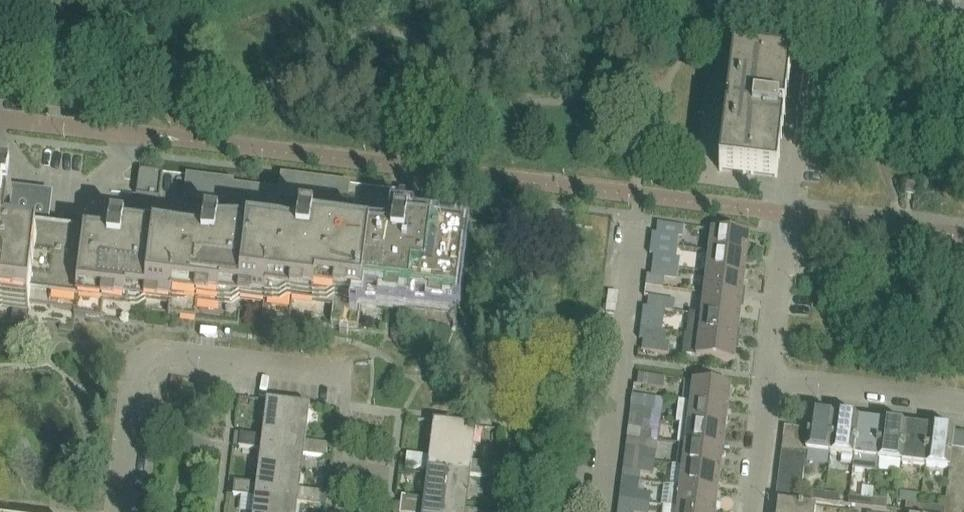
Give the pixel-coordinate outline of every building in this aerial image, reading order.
[(789,83),(791,62),(789,62),(788,63),(767,61),(767,59),(757,58),(757,60),(736,57),(736,55),(733,55),(731,74),(731,76),(733,77),(729,106),(727,106),(727,109),(729,109),(728,117),(726,117),(725,119),(728,120),(724,149),(722,149),(719,171),(777,178),(777,175),(780,156),(778,156),(780,137),(777,136),(778,123),(773,123),(774,114),(783,115),(784,102),(786,84),(789,83)] [(13,309),(12,324),(28,326),(74,331),(76,318),(144,326),(146,311),(169,314),(168,317),(239,325),(240,313),(263,316),(263,319),(386,334),(390,306),(454,314),(464,234),(408,228),(409,222),(397,220),(399,203),(404,204),(406,191),(281,175),(280,187),(162,173),(163,173),(143,170),(142,170),(141,171),(140,172),(139,173),(136,195),(159,198),(155,233),(124,229),(125,223),(112,221),(109,239),(86,236),(86,234),(44,229),(46,216),(18,213),(19,199),(18,199),(18,200),(12,200),(13,194),(0,193),(0,307),(13,309)] [(905,194),(908,194),(916,195),(917,184),(906,183),(905,194)] [(682,238),(684,227),(658,223),(656,234),(652,233),(651,245),(677,248),(679,237),(682,238)] [(709,252),(747,257),(750,235),(712,230),(709,252)] [(654,255),(652,267),(678,270),(680,259),(676,258),(677,248),(651,245),(650,255),(654,255)] [(706,273),(744,278),(747,257),(709,252),(706,273)] [(678,270),(652,267),(651,276),(647,276),(646,287),(661,289),(663,279),(677,281),(678,270)] [(704,294),(742,299),(744,278),(706,273),(704,294)] [(701,315),(739,320),(742,299),(704,294),(701,315)] [(648,297),(648,298),(647,308),(673,311),(674,300),(648,297)] [(646,318),(645,319),(666,321),(668,311),(647,308),(646,318)] [(687,335),(737,341),(739,320),(701,315),(690,313),(688,328),(687,334),(687,335)] [(640,329),(639,340),(643,340),(642,351),(668,354),(669,343),(666,343),(660,342),(661,331),(640,329)] [(696,358),(734,362),(737,341),(687,335),(687,334),(685,334),(682,355),(696,357),(696,358)] [(665,378),(639,375),(637,385),(637,386),(664,389),(665,378)] [(693,381),(691,403),(728,408),(731,386),(693,381)] [(662,399),(632,396),(630,418),(659,421),(662,399)] [(282,452),(288,404),(267,401),(263,436),(241,434),(239,447),(261,450),(261,449),(282,452)] [(680,424),(688,425),(726,429),(728,408),(691,403),(679,402),(676,423),(680,424)] [(303,455),(326,458),(328,444),(306,442),(310,406),(288,404),(282,452),(303,455)] [(810,414),(808,430),(807,442),(806,452),(830,455),(834,417),(810,414)] [(853,458),(857,420),(834,417),(830,455),(853,458)] [(630,418),(627,438),(657,442),(659,421),(630,418)] [(857,420),(853,458),(852,467),(876,470),(877,461),(881,423),(857,420)] [(429,470),(449,473),(455,424),(434,422),(429,457),(407,454),(406,468),(429,470)] [(900,463),(904,425),(881,423),(877,461),(900,463)] [(477,427),(455,424),(449,473),(470,476),(493,479),(495,465),(472,462),(477,427)] [(677,445),(685,446),(723,451),(726,429),(688,425),(680,424),(677,445)] [(929,429),(904,425),(900,463),(925,466),(929,429)] [(807,442),(808,430),(785,427),(783,439),(807,442)] [(955,432),(929,429),(925,466),(950,470),(951,459),(953,448),(954,434),(955,432)] [(963,449),(963,436),(954,434),(953,448),(963,449)] [(627,438),(624,459),(654,463),(657,442),(627,438)] [(783,439),(782,451),(805,454),(806,452),(807,442),(783,439)] [(685,446),(683,466),(721,471),(723,451),(685,446)] [(951,459),(963,461),(963,449),(953,448),(951,459)] [(261,449),(261,450),(257,484),(235,481),(233,495),(255,497),(276,500),(282,452),(261,449)] [(782,451),(780,462),(804,466),(806,454),(805,454),(782,451)] [(282,452),(276,500),(298,502),(298,503),(326,506),(328,493),(299,489),(303,455),(282,452)] [(653,473),(654,463),(624,459),(622,480),(639,482),(640,471),(653,473)] [(950,471),(963,473),(963,461),(951,459),(950,470),(950,471)] [(780,462),(779,473),(803,476),(804,466),(780,462)] [(683,466),(680,488),(718,492),(721,471),(683,466)] [(400,511),(444,511),(449,473),(429,470),(425,499),(402,496),(400,511)] [(963,485),(963,473),(950,471),(948,484),(963,485)] [(466,510),(470,476),(449,473),(444,511),(482,511),(466,510)] [(779,473),(778,484),(802,487),(803,476),(779,473)] [(622,480),(619,501),(649,504),(650,493),(643,492),(644,483),(639,482),(622,480)] [(778,484),(776,496),(800,499),(802,487),(778,484)] [(948,484),(947,495),(963,497),(963,485),(948,484)] [(667,507),(678,508),(710,511),(715,511),(718,492),(680,488),(669,486),(667,507)] [(811,491),(810,500),(824,502),(825,492),(811,491)] [(825,492),(824,502),(839,504),(840,494),(825,492)] [(905,511),(919,511),(920,504),(922,495),(910,493),(908,503),(906,503),(905,511)] [(871,508),(872,498),(849,495),(848,505),(871,508)] [(946,504),(963,507),(963,497),(947,495),(946,504)] [(255,497),(253,511),(275,511),(276,500),(255,497)] [(872,498),(871,508),(886,510),(887,500),(872,498)] [(275,511),(297,511),(298,503),(298,502),(276,500),(275,511)] [(618,511),(648,511),(649,504),(619,501),(618,511)] [(778,502),(777,511),(815,511),(816,507),(778,502)]
